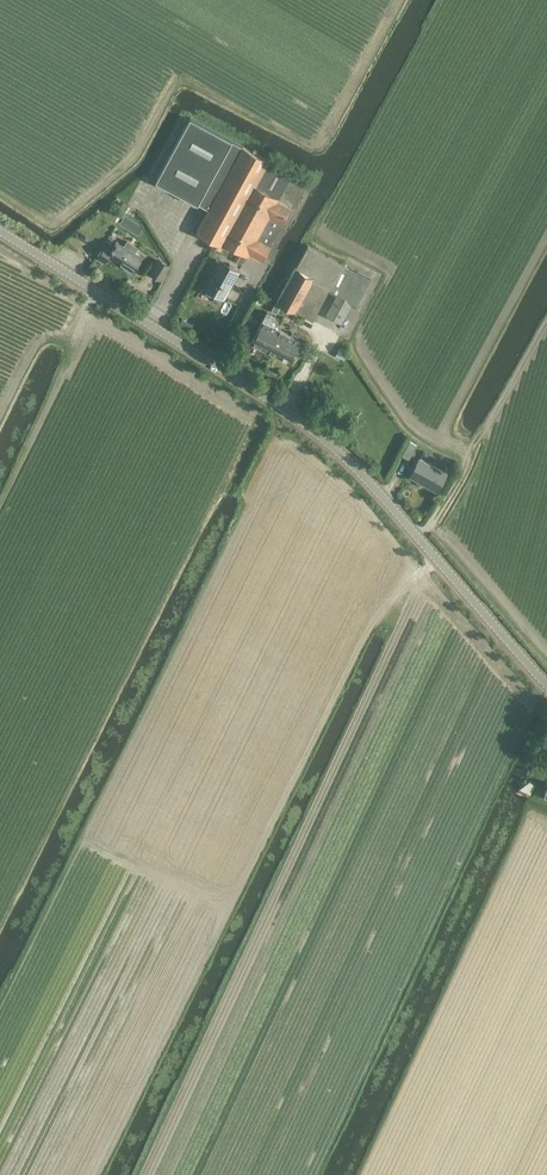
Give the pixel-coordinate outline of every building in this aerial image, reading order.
[(189,116),(154,181),(197,204),(198,203),(208,209),(196,231),(222,245),(224,242),(248,255),(249,252),(262,259),(290,207),(278,201),(279,198),(292,173),(189,116)] [(142,257),(135,252),(138,247),(127,240),(124,245),(116,241),(112,248),(105,244),(97,257),(105,262),(108,257),(132,272),(142,257)] [(328,291),(336,294),(326,313),(342,321),(351,306),(355,308),(370,278),(343,265),(343,264),(307,245),(276,301),(296,311),(312,320),(328,291)] [(170,265),(158,258),(149,273),(160,280),(170,265)] [(239,269),(221,258),(203,290),(213,296),(214,292),(223,297),(239,269)] [(265,348),(267,349),(281,320),(275,317),(275,316),(266,311),(251,341),(259,345),(260,348),(263,349),(265,348)] [(249,338),(257,321),(248,317),(240,334),(249,338)] [(290,334),(285,331),(288,324),(281,320),(267,349),(290,361),(298,344),(302,346),(306,339),(291,331),(290,334)] [(409,457),(416,444),(409,441),(402,454),(409,457)] [(437,491),(447,473),(419,457),(411,472),(425,479),(423,483),(437,491)]
